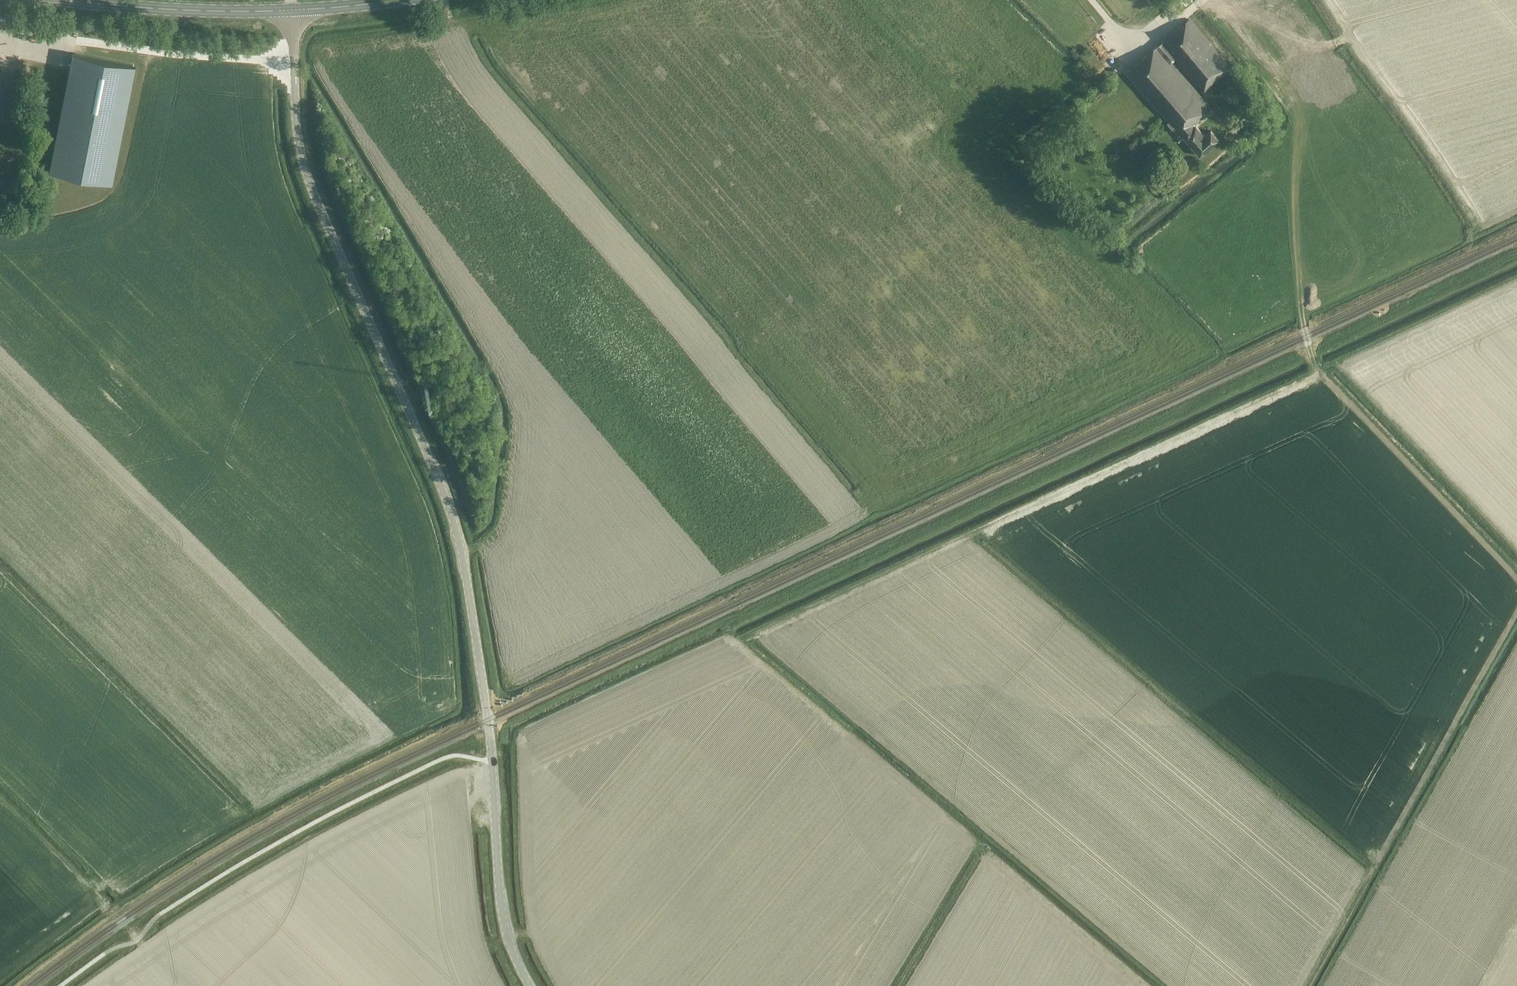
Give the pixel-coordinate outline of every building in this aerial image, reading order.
[(1211,131),(1206,135),(1204,137),(1194,125),(1211,111),(1171,63),(1175,60),(1202,92),(1229,69),(1188,20),(1125,73),(1172,130),(1176,127),(1199,155),(1218,140),(1211,131)] [(134,65),(75,53),(51,170),(110,182),(134,65)]
